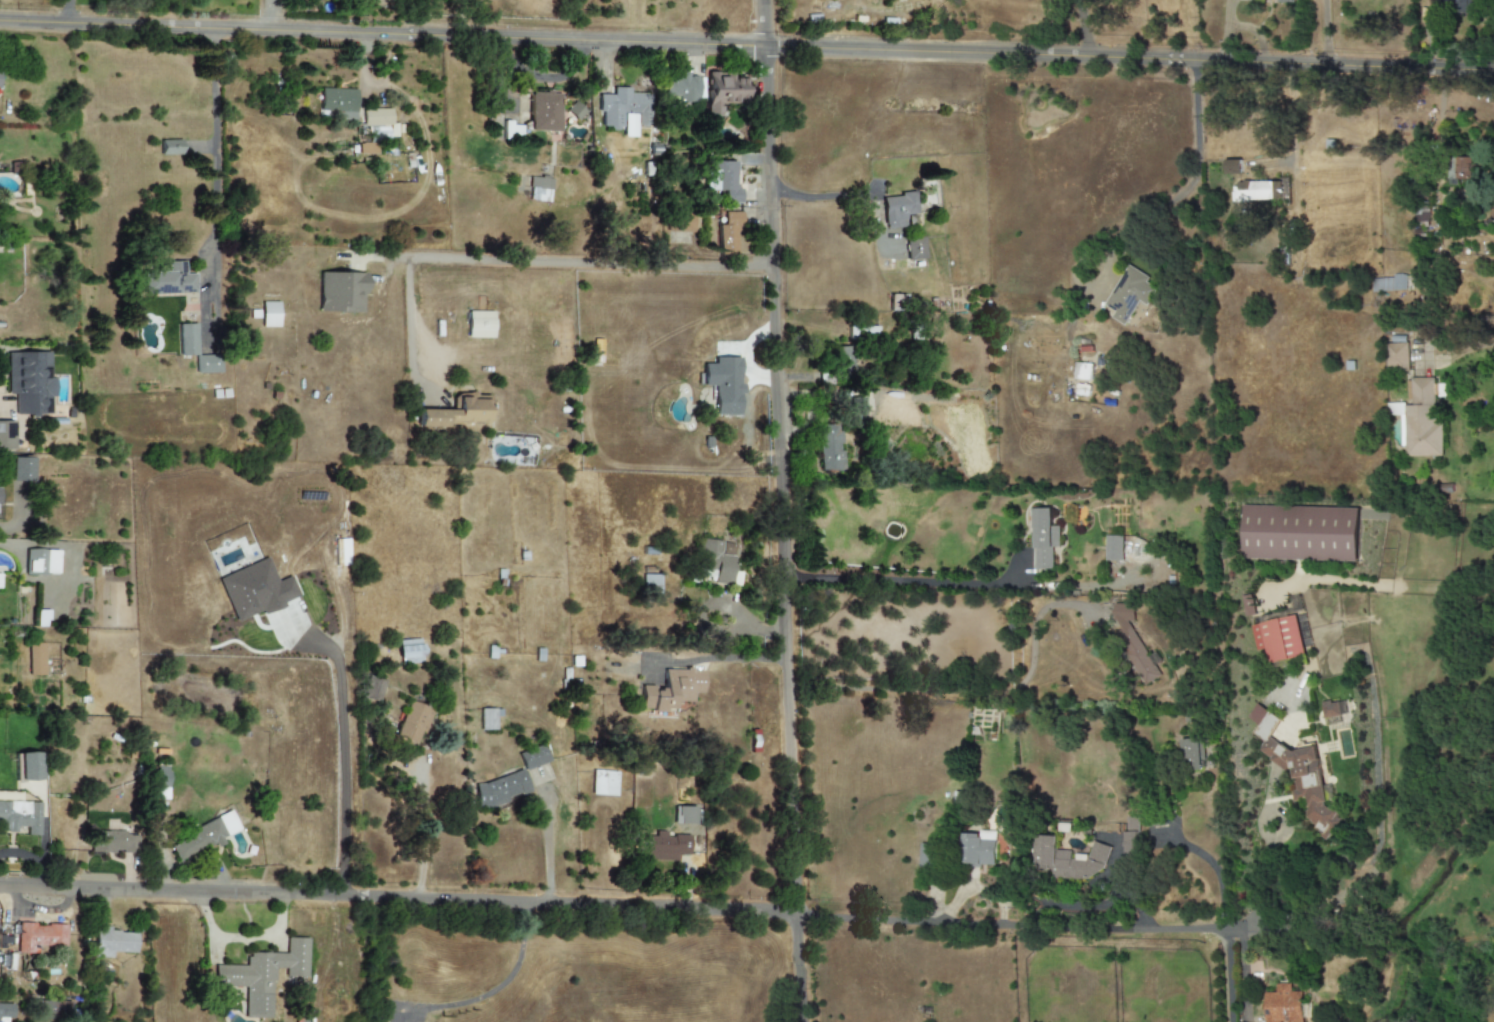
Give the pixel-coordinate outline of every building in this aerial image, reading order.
[(1445,12),(1472,13),(1473,0),(1445,0),(1445,12)] [(663,97),(678,97),(678,102),(698,102),(698,75),(681,75),(681,80),(664,80),(663,97)] [(708,75),(707,116),(720,117),(720,103),(744,103),(745,76),(708,75)] [(649,127),(650,94),(628,93),(628,88),(613,88),(613,95),(598,95),(598,113),(602,113),(601,128),(622,129),(622,137),(635,137),(635,127),(649,127)] [(356,90),(320,89),(319,110),(330,111),(330,120),(354,121),(356,90)] [(560,94),(530,93),(529,131),(559,132),(560,94)] [(392,125),(391,109),(363,110),(363,126),(392,125)] [(160,155),(180,155),(180,140),(160,141),(160,155)] [(1459,180),(1473,179),(1472,157),(1458,158),(1459,180)] [(738,161),(706,162),(706,191),(724,191),(725,204),(738,203),(738,161)] [(1241,174),(1241,161),(1225,161),(1225,174),(1241,174)] [(549,203),(551,178),(531,176),(528,201),(549,203)] [(1233,200),(1285,201),(1285,182),(1234,181),(1233,200)] [(881,197),(885,230),(905,227),(903,216),(916,214),(913,193),(881,197)] [(1429,221),(1427,206),(1414,208),(1416,223),(1429,221)] [(739,254),(739,212),(724,212),(724,225),(719,226),(719,254),(739,254)] [(905,238),(906,260),(924,260),(923,238),(905,238)] [(141,273),(142,295),(195,293),(195,274),(185,275),(184,261),(167,262),(167,272),(141,273)] [(1139,301),(1148,306),(1157,288),(1147,283),(1150,277),(1128,265),(1106,306),(1115,312),(1111,318),(1126,326),(1139,301)] [(362,313),(363,273),(319,272),(318,312),(362,313)] [(1407,291),(1407,276),(1372,277),(1372,291),(1407,291)] [(261,327),(278,328),(279,302),(262,302),(261,327)] [(466,338),(492,338),(492,312),(467,311),(466,338)] [(179,356),(196,356),(195,324),(178,325),(179,356)] [(876,328),(847,328),(847,339),(876,338),(876,328)] [(1408,371),(1407,343),(1386,344),(1387,372),(1408,371)] [(830,347),(829,372),(818,372),(818,381),(849,382),(851,348),(830,347)] [(49,352),(7,353),(8,395),(15,394),(15,415),(50,415),(50,398),(55,398),(55,379),(50,379),(49,352)] [(195,374),(221,373),(220,355),(195,356),(195,374)] [(701,364),(701,386),(714,386),(713,415),(739,416),(740,358),(713,357),(713,364),(701,364)] [(1091,380),(1092,364),(1074,363),(1073,379),(1091,380)] [(1433,378),(1410,378),(1411,404),(1386,404),(1386,416),(1400,415),(1401,457),(1443,456),(1442,423),(1434,423),(1433,378)] [(418,410),(417,425),(488,426),(488,395),(454,395),(454,410),(418,410)] [(863,398),(848,399),(848,425),(864,425),(863,398)] [(13,421),(0,422),(0,452),(14,452),(13,421)] [(817,471),(838,470),(837,426),(815,426),(817,471)] [(32,458),(11,458),(11,482),(32,483),(32,458)] [(1240,559),(1359,562),(1360,508),(1242,506),(1240,559)] [(1033,570),(1052,569),(1052,548),(1059,547),(1059,526),(1052,526),(1052,509),(1033,509),(1033,570)] [(1122,561),(1122,536),(1105,536),(1105,561),(1122,561)] [(723,541),(700,539),(697,576),(713,578),(713,584),(731,586),(734,557),(722,556),(723,541)] [(58,551),(27,550),(26,573),(57,574),(58,551)] [(217,578),(235,622),(262,611),(263,613),(299,598),(291,576),(276,582),(267,558),(217,578)] [(660,575),(643,575),(643,597),(661,597),(660,575)] [(1160,677),(1131,622),(1137,619),(1127,600),(1111,608),(1122,630),(1116,633),(1144,686),(1160,677)] [(46,627),(45,612),(37,612),(37,627),(46,627)] [(1304,656),(1296,616),(1249,625),(1254,651),(1264,649),(1267,663),(1304,656)] [(422,663),(421,640),(398,641),(399,664),(422,663)] [(28,676),(44,675),(44,643),(28,644),(28,676)] [(640,711),(671,711),(672,702),(692,702),(692,693),(701,693),(701,670),(660,669),(659,686),(640,686),(640,711)] [(360,700),(378,704),(383,680),(365,676),(360,700)] [(416,746),(429,710),(407,702),(394,737),(416,746)] [(1323,718),(1341,717),(1340,702),(1322,702),(1323,718)] [(1246,718),(1257,725),(1252,734),(1264,742),(1278,719),(1254,705),(1246,718)] [(480,731),(495,730),(495,709),(480,710),(480,731)] [(1318,746),(1310,747),(1288,750),(1268,736),(1256,751),(1285,772),(1294,771),(1296,788),(1293,793),(1294,802),(1307,800),(1308,810),(1303,817),(1328,835),(1331,830),(1340,829),(1345,822),(1338,817),(1337,814),(1325,805),(1326,803),(1318,746)] [(1184,739),(1185,771),(1206,770),(1205,739),(1184,739)] [(518,754),(524,771),(549,762),(543,745),(518,754)] [(40,753),(18,754),(19,781),(41,780),(40,753)] [(617,771),(593,771),(592,795),(616,796),(617,771)] [(472,784),(478,809),(529,797),(523,772),(472,784)] [(0,801),(0,832),(16,833),(16,827),(27,827),(27,835),(39,836),(40,802),(0,801)] [(695,825),(695,807),(674,807),(674,824),(695,825)] [(221,838),(238,830),(231,813),(168,841),(177,862),(222,842),(221,838)] [(1142,817),(1128,817),(1128,860),(1141,860),(1142,817)] [(90,852),(136,853),(137,833),(91,831),(90,852)] [(645,861),(678,861),(678,855),(689,855),(690,836),(666,835),(667,832),(655,832),(655,837),(645,837),(645,861)] [(963,833),(962,865),(995,865),(996,834),(963,833)] [(1055,877),(1111,879),(1112,845),(1095,844),(1095,855),(1077,854),(1077,851),(1060,851),(1061,836),(1039,836),(1038,870),(1056,870),(1055,877)] [(17,954),(37,955),(37,946),(66,947),(66,926),(18,924),(17,954)] [(137,933),(111,932),(111,927),(95,927),(94,958),(111,958),(112,953),(136,953),(137,933)] [(272,1019),(273,969),(285,969),(285,977),(306,977),(307,939),(286,938),(285,954),(247,952),(247,966),(214,965),(213,986),(246,987),(245,1018),(272,1019)] [(1302,1018),(1310,1017),(1310,1005),(1302,1005),(1302,992),(1291,992),(1290,984),(1275,984),(1275,993),(1263,993),(1264,1021),(1302,1021),(1302,1018)] [(9,1004),(0,1004),(0,1021),(8,1021),(9,1004)]
